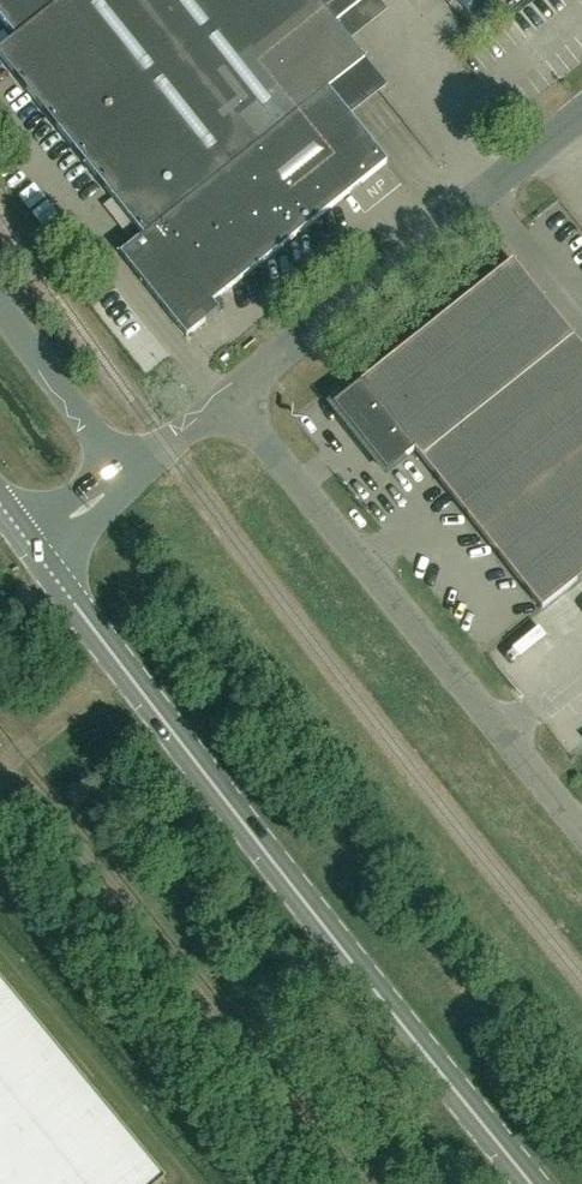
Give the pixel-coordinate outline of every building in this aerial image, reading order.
[(186,336),(220,310),(213,301),(387,163),(328,89),(365,60),(336,24),(366,0),(0,0),(0,18),(15,37),(0,49),(0,56),(142,235),(120,253),(186,336)] [(541,609),(581,577),(581,349),(573,338),(512,261),(341,397),(339,414),(378,463),(395,465),(414,450),(541,609)] [(165,1179),(0,978),(0,1183),(159,1183),(165,1179)]
